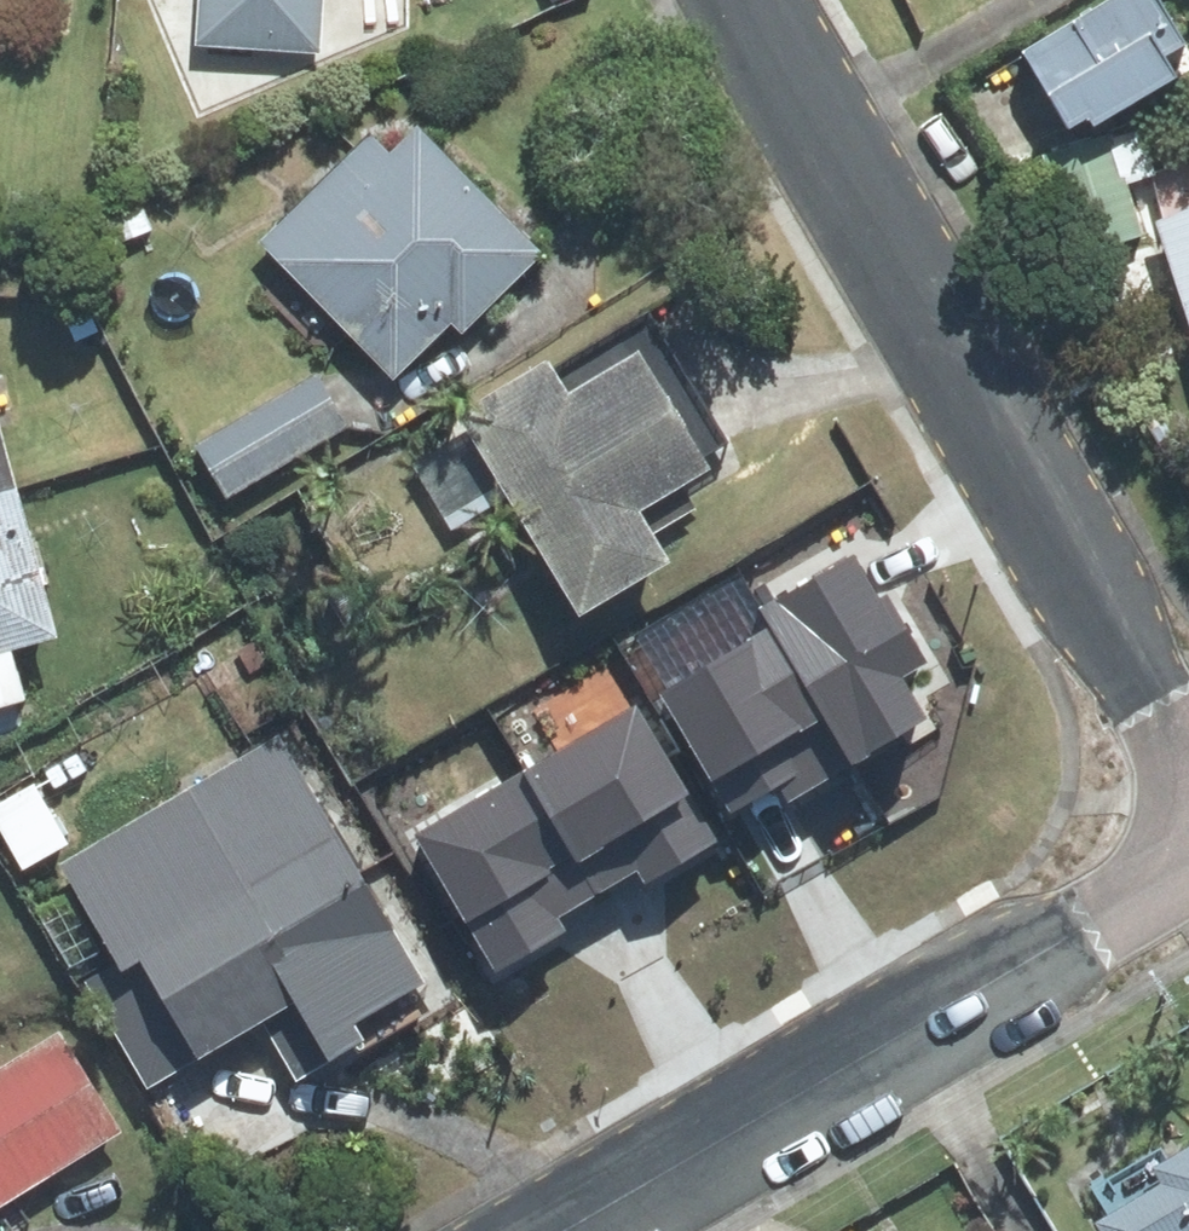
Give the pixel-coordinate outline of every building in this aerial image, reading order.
[(10,0),(0,0),(0,12),(10,0)] [(331,0),(213,0),(210,45),(328,52),(331,0)] [(1155,0),(1133,0),(1009,74),(1054,150),(1188,69),(1188,57),(1155,0)] [(477,321),(545,252),(428,138),(408,159),(388,140),(286,244),(411,365),(466,310),(477,321)] [(1090,149),(1037,167),(1070,265),(1123,247),(1090,149)] [(1160,234),(1188,323),(1188,224),(1160,234)] [(563,365),(484,412),(603,607),(688,556),(658,506),(730,463),(661,349),(582,397),(563,365)] [(327,372),(199,449),(229,498),(357,421),(327,372)] [(71,636),(0,398),(0,657),(71,636)] [(864,538),(764,596),(857,755),(935,710),(910,667),(932,654),(864,538)] [(767,621),(663,680),(744,821),(848,762),(767,621)] [(639,695),(526,764),(599,885),(642,859),(651,873),(721,831),(639,695)] [(285,742),(75,863),(135,966),(161,951),(211,1038),(395,932),(285,742)] [(526,764),(421,824),(500,959),(568,920),(560,907),(599,885),(526,764)] [(0,1075),(0,1188),(116,1120),(66,1036),(0,1075)] [(1120,1213),(1131,1230),(1188,1230),(1188,1171),(1120,1213)]
